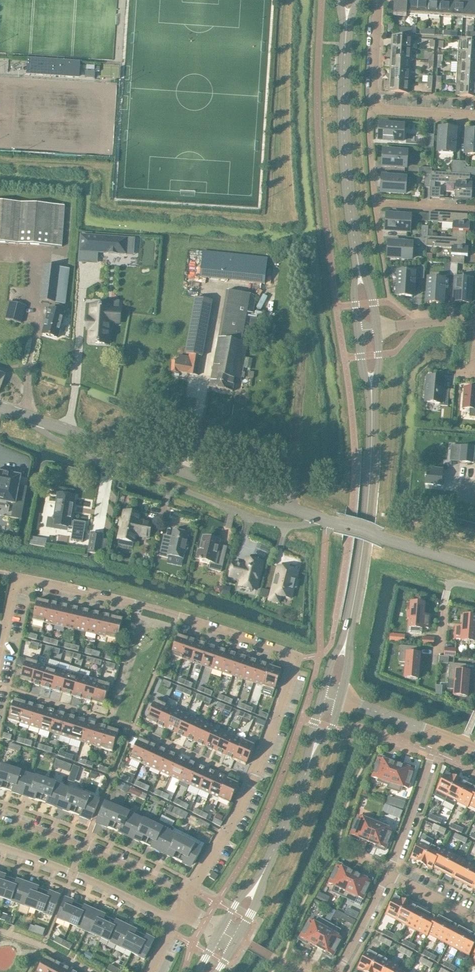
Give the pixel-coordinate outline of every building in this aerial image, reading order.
[(406,0),(394,0),(393,16),(405,17),(406,0)] [(418,0),(406,0),(405,17),(406,17),(406,14),(417,15),(418,0)] [(429,0),(418,0),(417,15),(428,16),(429,0)] [(441,0),(429,0),(428,16),(440,17),(441,0)] [(452,0),(441,0),(440,17),(451,17),(452,0)] [(464,0),(452,0),(451,17),(462,18),(464,0)] [(474,2),(474,0),(464,0),(462,18),(474,19),(474,2)] [(392,48),(411,49),(411,38),(392,37),(392,48)] [(474,53),(474,42),(458,41),(458,52),(474,53)] [(410,60),(411,49),(392,48),(391,59),(410,60)] [(458,52),(457,63),(474,64),(474,53),(458,52)] [(80,62),(28,59),(27,73),(79,77),(80,62)] [(409,71),(410,60),(391,59),(390,70),(409,71)] [(457,63),(456,74),(474,75),(474,64),(457,63)] [(409,82),(409,71),(390,70),(390,80),(409,82)] [(456,74),(456,85),(474,86),(474,75),(456,74)] [(408,93),(409,82),(390,80),(389,92),(408,93)] [(456,85),(455,96),(474,97),(474,86),(456,85)] [(402,141),(403,126),(380,125),(379,140),(402,141)] [(453,153),(455,131),(440,130),(438,152),(453,153)] [(467,131),(465,154),(474,155),(474,132),(467,131)] [(405,168),(406,153),(384,151),(383,166),(405,168)] [(474,176),(474,168),(465,168),(466,162),(459,162),(458,174),(470,175),(474,176)] [(431,172),(431,175),(431,182),(455,184),(454,199),(468,200),(471,200),(472,183),(469,183),(470,175),(458,174),(451,174),(431,172)] [(381,192),(404,194),(405,179),(382,177),(381,192)] [(21,203),(0,202),(0,242),(18,244),(21,203)] [(64,206),(21,203),(18,244),(62,247),(64,206)] [(467,215),(448,214),(438,213),(438,223),(453,224),(452,239),(466,240),(466,239),(465,239),(466,232),(469,233),(470,224),(467,223),(467,215)] [(409,232),(410,217),(387,215),(386,231),(409,232)] [(81,235),(79,251),(126,254),(127,239),(81,235)] [(452,239),(427,237),(427,239),(426,246),(426,247),(451,248),(450,263),(444,263),(451,264),(457,264),(463,264),(464,257),(467,257),(468,248),(465,248),(466,240),(452,239)] [(411,259),(412,244),(389,243),(388,258),(411,259)] [(265,284),(268,258),(202,251),(200,277),(265,284)] [(65,304),(69,269),(44,266),(40,301),(65,304)] [(412,297),(414,274),(398,273),(397,296),(412,297)] [(469,303),(471,280),(455,279),(454,302),(469,303)] [(442,303),(444,281),(428,280),(427,302),(442,303)] [(250,332),(258,333),(258,337),(262,338),(263,332),(259,331),(261,317),(259,317),(262,305),(254,304),(255,296),(227,291),(218,338),(212,374),(233,378),(234,369),(243,370),(248,340),(249,340),(250,332)] [(189,374),(198,376),(201,357),(210,303),(196,299),(187,354),(189,355),(190,355),(187,367),(190,367),(189,374)] [(21,323),(25,305),(10,301),(5,319),(21,323)] [(88,318),(87,330),(89,330),(88,343),(97,343),(97,344),(99,344),(99,343),(104,344),(108,344),(109,332),(110,323),(119,323),(120,309),(111,309),(111,307),(91,306),(90,318),(88,318)] [(57,338),(64,312),(49,309),(42,334),(57,338)] [(188,374),(189,374),(190,367),(187,367),(190,355),(189,355),(188,356),(179,355),(178,360),(175,360),(175,361),(172,361),(171,372),(178,373),(178,371),(188,373),(188,374)] [(242,372),(243,370),(234,369),(233,378),(212,374),(209,387),(232,392),(235,380),(240,381),(241,377),(244,378),(245,373),(242,372)] [(442,389),(443,379),(427,378),(427,385),(425,385),(424,393),(426,393),(425,402),(440,404),(440,406),(447,406),(449,390),(442,389)] [(464,388),(462,408),(474,409),(474,418),(474,389),(464,388)] [(461,446),(459,460),(474,461),(474,447),(461,446)] [(441,486),(443,470),(433,469),(433,471),(426,470),(426,475),(425,475),(425,478),(425,485),(441,486)] [(14,504),(14,506),(22,508),(26,488),(18,486),(20,478),(20,477),(20,476),(19,476),(0,473),(0,501),(14,504)] [(70,522),(73,506),(75,496),(58,493),(54,519),(56,520),(55,525),(68,527),(69,522),(70,522)] [(138,521),(140,515),(124,511),(122,519),(120,519),(119,526),(121,527),(119,538),(119,537),(134,540),(134,541),(135,535),(149,538),(152,524),(138,521)] [(184,533),(184,531),(178,530),(178,531),(173,530),(172,537),(169,538),(163,537),(159,556),(168,558),(168,555),(183,559),(185,550),(186,551),(188,549),(189,544),(188,542),(186,542),(188,534),(184,533)] [(91,533),(91,534),(88,553),(100,555),(103,535),(91,533)] [(221,572),(226,547),(218,546),(220,540),(203,536),(200,550),(198,550),(196,559),(199,560),(202,561),(202,560),(210,562),(209,569),(221,572)] [(255,590),(262,563),(247,559),(245,567),(241,566),(241,565),(233,563),(230,576),(242,579),(240,586),(255,590)] [(278,567),(269,600),(278,603),(280,596),(290,599),(293,587),(295,588),(297,581),(295,580),(297,571),(278,567)] [(223,586),(221,595),(228,597),(230,588),(223,586)] [(44,623),(48,602),(37,599),(32,621),(44,623)] [(49,602),(48,602),(44,623),(54,625),(59,605),(57,604),(52,603),(49,603),(49,602)] [(423,612),(424,605),(411,603),(410,612),(408,611),(408,618),(410,618),(409,628),(409,633),(421,634),(422,629),(422,627),(428,628),(429,628),(430,616),(429,616),(425,616),(423,616),(423,612)] [(63,606),(59,605),(54,625),(65,628),(69,607),(67,607),(67,606),(63,605),(63,606)] [(80,610),(78,609),(78,608),(74,607),(73,608),(69,607),(65,628),(75,630),(80,610)] [(84,611),(80,610),(75,630),(86,632),(90,612),(88,612),(88,611),(84,610),(84,611)] [(94,613),(90,612),(86,632),(96,635),(101,615),(99,614),(99,613),(95,612),(94,613)] [(106,637),(107,638),(112,617),(111,616),(111,617),(109,616),(105,615),(101,615),(96,635),(106,637)] [(463,616),(463,624),(463,627),(461,627),(456,627),(456,626),(455,639),(455,638),(462,639),(461,641),(474,642),(474,636),(474,617),(463,616)] [(112,617),(107,638),(118,640),(122,619),(112,617)] [(181,659),(188,639),(177,635),(171,656),(181,659)] [(423,636),(422,645),(433,647),(434,637),(423,636)] [(188,639),(181,659),(182,659),(192,662),(198,643),(194,641),(195,640),(190,639),(190,640),(188,639)] [(192,662),(202,666),(208,646),(205,645),(205,644),(201,642),(200,643),(198,643),(192,662)] [(202,666),(212,669),(219,649),(215,648),(215,647),(211,646),(211,647),(208,646),(202,666)] [(418,679),(420,655),(415,654),(416,648),(401,647),(400,655),(400,662),(406,662),(405,678),(418,679)] [(212,669),(222,673),(229,653),(225,652),(225,651),(221,649),(221,650),(219,649),(212,669)] [(229,653),(222,673),(233,676),(239,656),(235,655),(236,654),(231,653),(231,654),(229,653)] [(239,656),(233,676),(243,679),(249,660),(245,658),(246,658),(242,656),(241,657),(239,656)] [(31,683),(37,663),(26,659),(20,680),(31,683)] [(243,679),(253,683),(260,663),(256,662),(256,661),(252,660),(251,660),(249,660),(243,679)] [(31,684),(32,683),(35,684),(35,685),(39,686),(39,685),(41,686),(47,666),(38,663),(37,663),(31,683),(31,684)] [(263,686),(263,687),(270,666),(269,666),(266,665),(266,664),(262,663),(262,664),(260,663),(253,683),(263,686)] [(467,697),(469,672),(464,672),(465,665),(450,664),(448,688),(454,689),(454,696),(467,697)] [(41,686),(45,687),(45,688),(49,689),(51,689),(57,669),(47,666),(41,686)] [(270,666),(263,687),(274,690),(281,670),(270,666)] [(51,689),(55,690),(55,691),(60,693),(60,692),(62,692),(68,673),(57,669),(51,689)] [(70,695),(72,696),(78,676),(68,673),(62,692),(66,694),(70,696),(70,695)] [(72,696),(76,697),(76,698),(80,699),(80,698),(82,699),(88,679),(78,676),(72,696)] [(99,682),(98,681),(98,682),(88,679),(82,699),(86,700),(86,701),(90,702),(91,701),(93,702),(99,682)] [(99,682),(93,702),(103,706),(110,685),(99,682)] [(19,723),(25,703),(14,699),(8,720),(19,723)] [(156,725),(157,724),(165,705),(155,700),(146,720),(156,725)] [(20,723),(29,726),(35,706),(33,705),(29,703),(29,704),(26,703),(25,703),(19,723),(20,723)] [(166,706),(166,705),(165,705),(157,724),(158,725),(158,726),(162,728),(163,727),(166,729),(175,710),(166,706)] [(35,706),(29,726),(40,729),(46,709),(44,709),(44,708),(40,707),(39,707),(35,706)] [(50,732),(56,712),(54,712),(54,711),(50,710),(50,711),(46,709),(40,729),(50,732)] [(172,732),(176,733),(185,714),(175,710),(166,729),(168,730),(168,731),(172,732)] [(267,719),(269,715),(260,711),(258,716),(267,719)] [(50,732),(60,735),(66,716),(64,715),(64,714),(60,713),(60,714),(56,712),(50,732)] [(182,736),(186,738),(195,719),(185,714),(176,733),(178,734),(178,735),(182,737),(182,736)] [(66,716),(60,735),(71,739),(77,719),(75,718),(75,717),(71,716),(70,717),(66,716)] [(71,739),(81,742),(87,722),(85,721),(81,719),(81,720),(77,719),(71,739)] [(186,738),(188,739),(192,741),(196,742),(204,723),(195,719),(186,738)] [(264,727),(266,722),(257,719),(255,723),(264,727)] [(87,722),(81,742),(91,745),(97,725),(95,724),(91,722),(91,723),(87,722)] [(214,728),(204,723),(196,742),(198,743),(198,744),(202,746),(202,745),(206,747),(214,728)] [(101,749),(108,728),(106,728),(106,727),(102,726),(101,726),(97,725),(91,745),(101,748),(101,749)] [(108,728),(101,749),(112,752),(119,731),(108,728)] [(212,749),(215,751),(224,732),(214,728),(206,747),(208,748),(207,748),(211,750),(212,749)] [(215,751),(218,752),(217,753),(221,755),(222,754),(225,756),(234,737),(224,732),(215,751)] [(231,758),(235,760),(234,760),(235,761),(244,741),(243,741),(234,737),(225,756),(227,757),(231,759),(231,758)] [(149,744),(139,739),(130,759),(141,764),(141,763),(149,744)] [(244,741),(235,761),(245,765),(254,745),(244,741)] [(19,753),(21,747),(10,743),(8,749),(19,753)] [(151,745),(149,744),(141,763),(151,768),(159,748),(155,747),(155,746),(151,744),(151,745)] [(159,748),(151,768),(160,772),(168,753),(165,751),(165,750),(161,749),(159,748)] [(170,776),(178,757),(175,756),(175,755),(171,753),(171,754),(168,753),(160,772),(170,776)] [(388,789),(396,764),(386,761),(386,759),(379,756),(372,777),(378,779),(378,781),(388,785),(387,788),(388,789)] [(180,781),(188,762),(184,760),(185,759),(181,758),(180,758),(178,757),(170,776),(180,781)] [(189,785),(198,766),(194,765),(195,764),(191,762),(190,763),(188,762),(180,781),(189,785)] [(396,764),(388,789),(399,792),(401,787),(408,789),(414,768),(407,765),(406,767),(396,764)] [(12,770),(0,766),(0,789),(6,790),(12,770)] [(198,766),(189,785),(199,790),(207,771),(204,769),(204,768),(200,766),(200,767),(198,766)] [(25,789),(30,776),(12,770),(6,790),(21,795),(23,788),(25,789)] [(207,771),(199,790),(209,794),(217,775),(214,773),(210,771),(210,772),(207,771)] [(456,778),(446,773),(434,795),(445,800),(456,778)] [(128,783),(130,778),(122,775),(120,779),(128,783)] [(227,779),(224,778),(224,777),(220,775),(220,776),(217,775),(209,794),(218,798),(227,779)] [(40,802),(47,782),(30,776),(25,789),(31,791),(29,798),(40,802)] [(456,778),(445,800),(455,806),(457,801),(466,784),(456,778)] [(218,798),(218,799),(229,804),(238,784),(227,779),(218,798)] [(142,789),(144,784),(136,781),(134,785),(142,789)] [(60,801),(64,788),(47,782),(40,802),(55,807),(57,800),(60,801)] [(120,782),(118,788),(127,792),(130,787),(120,782)] [(474,791),(474,788),(466,784),(457,801),(468,807),(469,805),(474,791)] [(74,814),(82,794),(64,788),(60,801),(65,803),(62,810),(74,814)] [(145,800),(147,795),(142,792),(139,798),(145,800)] [(94,814),(99,801),(82,794),(74,814),(88,820),(91,813),(94,814)] [(113,830),(121,810),(104,803),(98,816),(104,819),(101,825),(113,830)] [(132,831),(138,818),(121,810),(113,830),(126,836),(130,830),(132,831)] [(368,842),(376,821),(365,817),(364,819),(358,816),(350,837),(357,840),(358,838),(368,842)] [(145,845),(155,826),(138,818),(132,831),(137,833),(134,840),(145,845)] [(220,827),(222,822),(214,818),(212,823),(220,827)] [(199,819),(196,825),(207,830),(210,825),(199,819)] [(165,846),(171,834),(174,828),(157,820),(155,826),(145,845),(159,852),(162,845),(165,846)] [(376,821),(368,842),(378,846),(377,848),(384,851),(393,830),(386,828),(387,826),(376,821)] [(178,861),(187,842),(171,834),(165,846),(170,849),(167,855),(178,861)] [(421,863),(431,846),(420,840),(411,858),(421,863)] [(187,842),(178,861),(189,867),(192,860),(195,862),(201,849),(187,842)] [(431,869),(442,849),(441,849),(440,851),(431,846),(421,863),(431,869)] [(443,872),(452,854),(442,849),(431,869),(432,869),(433,867),(443,872)] [(453,877),(462,860),(452,854),(443,872),(453,877)] [(463,883),(472,865),(462,860),(453,877),(463,883)] [(343,897),(354,873),(344,869),(345,867),(338,864),(328,884),(335,886),(332,892),(343,897)] [(474,885),(474,866),(472,865),(463,883),(473,888),(474,885)] [(218,875),(212,872),(209,877),(214,881),(218,875)] [(354,873),(343,897),(354,902),(356,897),(362,900),(372,879),(364,876),(364,878),(354,873)] [(11,878),(0,875),(0,897),(4,899),(11,878)] [(20,904),(25,891),(22,890),(25,883),(11,878),(4,899),(20,904)] [(36,910),(43,890),(32,886),(30,893),(25,891),(20,904),(36,910)] [(43,890),(36,910),(52,917),(57,904),(54,903),(57,896),(43,890)] [(396,920),(406,902),(395,896),(386,914),(396,920)] [(70,924),(78,904),(67,900),(65,907),(62,906),(57,919),(70,924)] [(316,901),(312,907),(317,910),(321,904),(316,901)] [(407,925),(416,907),(406,902),(396,920),(407,925)] [(85,931),(91,918),(89,917),(92,910),(78,904),(70,924),(85,931)] [(417,930),(426,913),(416,907),(407,925),(417,930)] [(353,911),(350,916),(356,919),(358,914),(353,911)] [(428,934),(436,918),(426,913),(417,930),(427,936),(428,934)] [(101,938),(110,919),(99,914),(96,921),(91,918),(85,931),(101,938)] [(438,939),(447,921),(437,916),(436,918),(428,934),(438,939)] [(316,947),(329,924),(318,918),(315,923),(310,920),(299,939),(306,943),(307,941),(316,947)] [(116,945),(122,933),(120,932),(123,925),(110,919),(101,938),(116,945)] [(448,944),(457,926),(447,921),(438,939),(448,944)] [(329,924),(316,947),(325,952),(324,954),(331,958),(342,938),(336,935),(339,930),(329,924)] [(459,950),(468,932),(457,926),(448,944),(459,950)] [(131,953),(141,934),(131,929),(128,935),(122,933),(116,945),(131,953)] [(474,943),(474,936),(468,932),(459,950),(469,955),(474,943)] [(141,934),(131,953),(144,960),(151,947),(148,946),(152,939),(141,934)] [(63,940),(56,936),(53,942),(60,945),(63,940)] [(60,945),(69,950),(72,945),(63,940),(60,945)] [(378,956),(367,950),(358,968),(365,971),(369,971),(378,956)] [(86,952),(83,957),(90,960),(93,955),(86,952)] [(388,961),(378,956),(369,971),(382,971),(388,961)] [(55,962),(45,957),(37,971),(50,971),(55,962)] [(397,969),(398,967),(388,961),(382,971),(395,971),(397,969)] [(55,962),(50,971),(61,971),(63,967),(60,965),(60,964),(56,962),(56,963),(55,962)]
